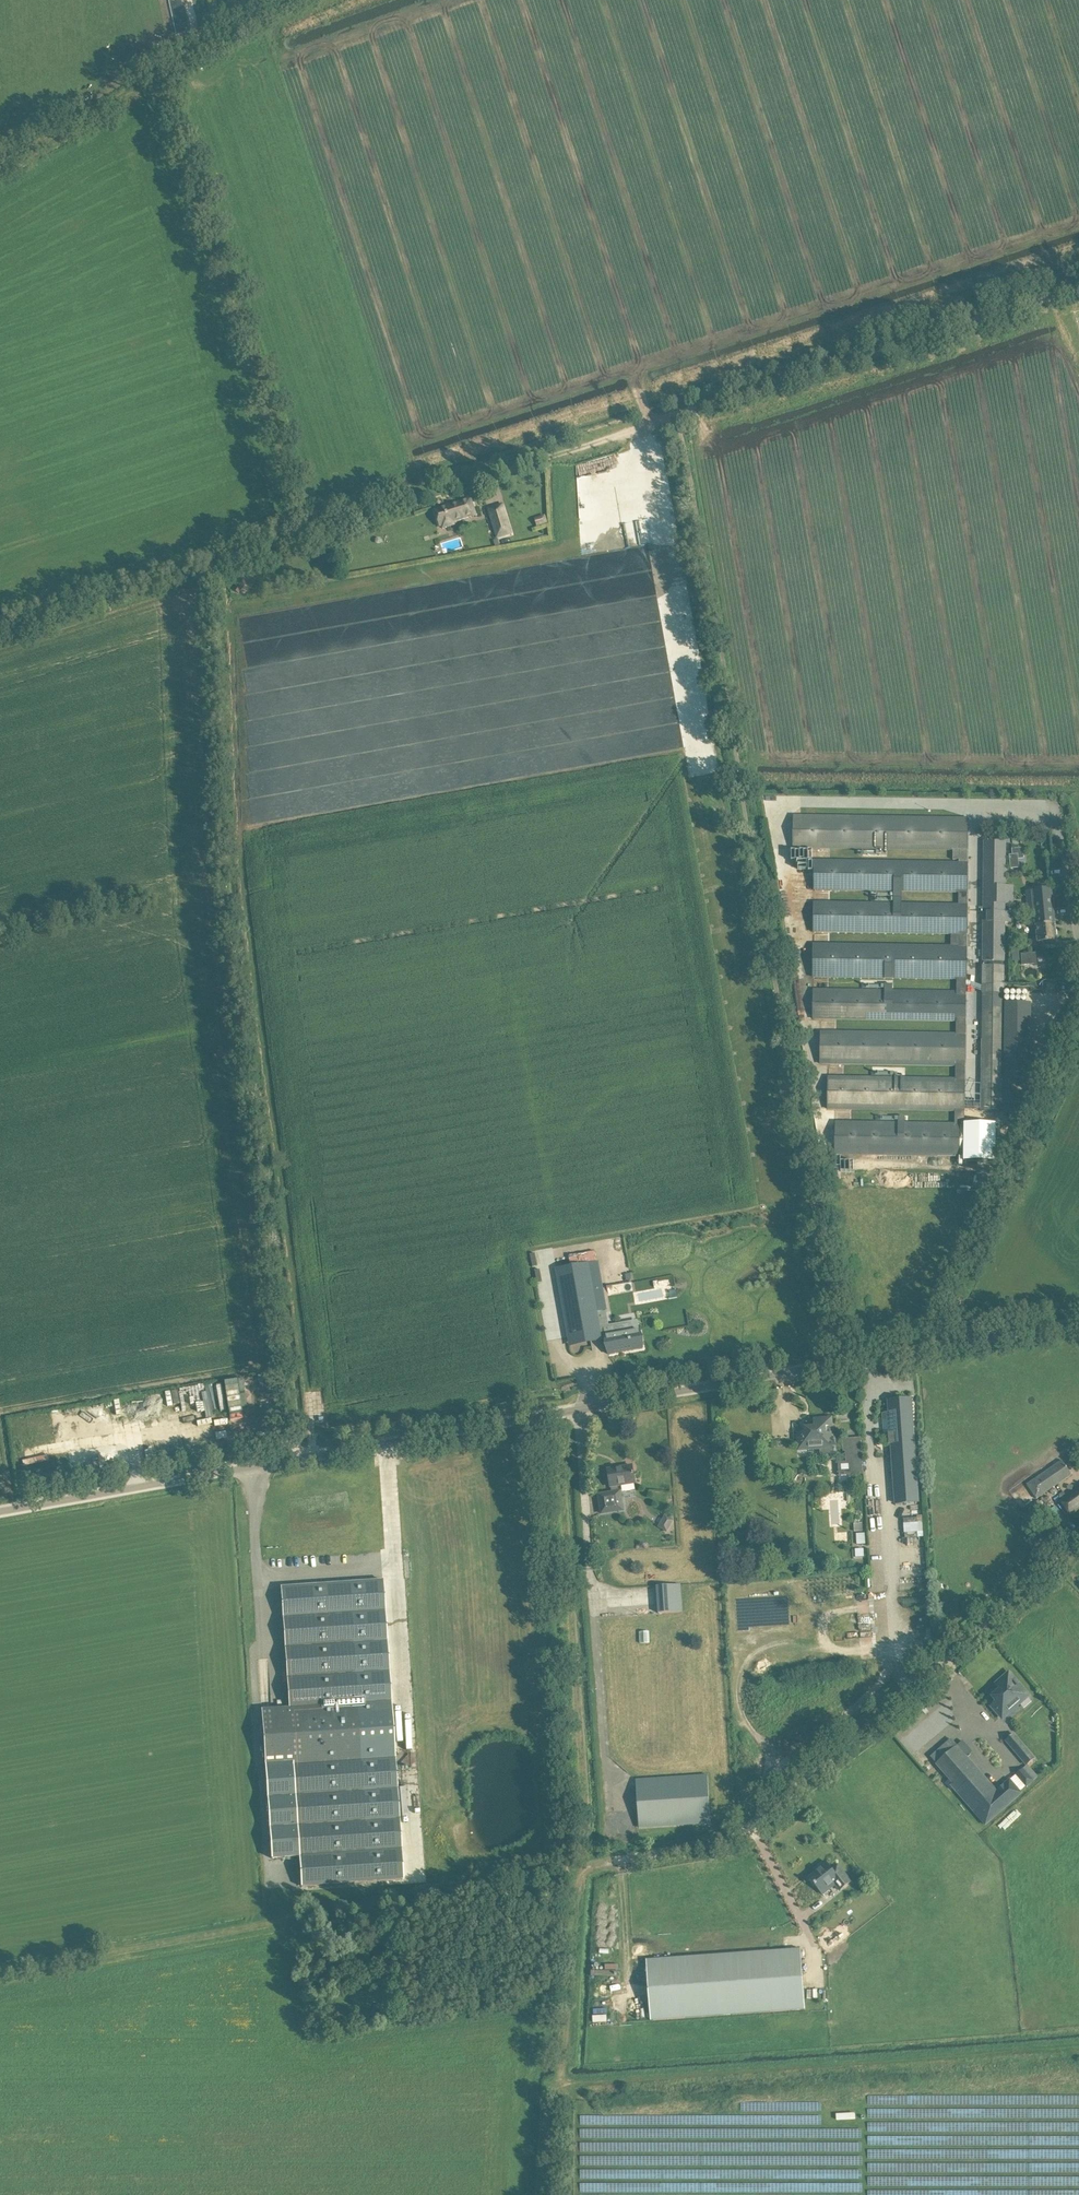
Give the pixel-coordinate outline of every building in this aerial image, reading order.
[(1078,362),(1078,319),(1066,323),(1078,362)] [(477,515),(475,508),(472,498),(436,509),(442,530),(456,526),(454,522),(477,515)] [(514,533),(504,503),(487,508),(497,539),(514,533)] [(545,515),(534,518),(537,527),(548,524),(545,515)] [(241,577),(232,590),(239,594),(247,581),(241,577)] [(793,817),(793,847),(953,849),(953,859),(959,859),(959,863),(968,863),(968,819),(793,817)] [(983,885),(983,961),(984,961),(1003,961),(1005,961),(1005,921),(1013,921),(1013,911),(1005,911),(1005,903),(1013,903),(1014,885),(1006,885),(1006,840),(984,840),(983,885)] [(1021,867),(1020,858),(1026,857),(1024,846),(1011,848),(1013,868),(1021,867)] [(815,860),(814,890),(837,890),(950,892),(959,892),(959,905),(967,905),(968,863),(959,863),(837,861),(815,860)] [(1038,942),(1045,941),(1056,940),(1051,889),(1034,891),(1038,942)] [(814,902),(813,932),(836,932),(951,934),(951,947),(967,947),(967,905),(959,905),(950,905),(836,903),(814,902)] [(813,944),(812,977),(836,977),(957,979),(957,989),(967,989),(967,979),(967,947),(951,947),(836,945),(813,944)] [(1036,952),(1021,953),(1022,964),(1035,963),(1036,965),(1037,965),(1037,963),(1036,952)] [(981,1103),(965,1103),(965,1109),(982,1109),(982,1111),(983,1111),(1002,1111),(1003,1078),(1004,1002),(1005,965),(1003,965),(1003,961),(984,961),(984,965),(983,965),(982,1057),(981,1103)] [(813,988),(813,1019),(956,1021),(956,1033),(966,1034),(966,1021),(967,1021),(967,989),(957,989),(813,988)] [(1003,1078),(1002,1111),(1017,1112),(1018,1078),(1030,1078),(1030,1059),(1031,1003),(1004,1002),(1003,1078)] [(821,1031),(820,1065),(956,1067),(955,1078),(965,1078),(966,1034),(956,1033),(821,1031)] [(829,1076),(828,1109),(955,1111),(955,1112),(955,1123),(955,1124),(965,1124),(965,1123),(965,1109),(965,1103),(965,1078),(955,1078),(829,1076)] [(836,1122),(835,1154),(996,1156),(996,1124),(965,1124),(955,1124),(836,1122)] [(598,1261),(556,1269),(564,1312),(569,1336),(600,1330),(601,1330),(599,1318),(598,1312),(607,1311),(602,1286),(602,1287),(593,1288),(593,1285),(589,1263),(598,1262),(598,1261)] [(643,1348),(641,1337),(639,1329),(606,1335),(609,1351),(609,1354),(643,1348)] [(228,1389),(228,1401),(241,1401),(240,1390),(232,1390),(232,1389),(228,1389)] [(143,1412),(149,1410),(146,1398),(139,1400),(143,1412)] [(912,1410),(882,1412),(883,1433),(888,1432),(889,1444),(892,1444),(896,1504),(918,1503),(912,1410)] [(806,1432),(799,1432),(800,1443),(800,1448),(820,1447),(820,1454),(834,1453),(834,1446),(832,1446),(831,1430),(830,1419),(813,1420),(814,1428),(806,1428),(806,1432)] [(25,1429),(23,1434),(33,1439),(35,1433),(25,1429)] [(861,1438),(843,1439),(844,1451),(862,1450),(861,1438)] [(1036,1499),(1044,1493),(1073,1474),(1063,1460),(1026,1484),(1036,1499)] [(635,1482),(634,1476),(633,1466),(608,1470),(611,1487),(612,1492),(599,1494),(602,1514),(624,1511),(622,1501),(620,1489),(619,1489),(618,1485),(635,1482)] [(1061,1501),(1071,1515),(1078,1509),(1078,1488),(1061,1501)] [(665,1515),(658,1527),(667,1532),(674,1520),(665,1515)] [(906,1535),(925,1534),(925,1516),(905,1517),(906,1535)] [(863,1523),(854,1523),(855,1532),(863,1531),(863,1523)] [(864,1548),(856,1549),(856,1557),(864,1557),(864,1548)] [(263,1728),(271,1858),(299,1856),(301,1886),(352,1883),(403,1879),(382,1580),(281,1587),(289,1707),(289,1708),(288,1708),(279,1708),(279,1713),(272,1713),(273,1733),(273,1740),(272,1740),(266,1741),(264,1741),(263,1728)] [(680,1585),(657,1586),(659,1612),(682,1611),(682,1604),(681,1587),(680,1585)] [(877,1623),(864,1624),(865,1643),(878,1642),(877,1623)] [(1003,1716),(1021,1700),(1027,1695),(1009,1675),(996,1686),(1001,1691),(995,1696),(998,1699),(992,1704),(1003,1716)] [(1013,1734),(1006,1740),(1027,1765),(1034,1759),(1013,1734)] [(955,1748),(937,1763),(950,1778),(945,1782),(949,1787),(951,1785),(985,1825),(1022,1793),(1010,1779),(997,1791),(974,1765),(971,1766),(962,1756),(955,1748)] [(1034,1780),(1023,1768),(1016,1774),(1026,1787),(1034,1780)] [(639,1828),(650,1827),(711,1823),(708,1775),(636,1780),(639,1828)] [(832,1869),(825,1861),(814,1869),(816,1871),(809,1877),(810,1879),(809,1880),(813,1885),(815,1884),(823,1894),(835,1884),(840,1890),(851,1881),(838,1864),(832,1869)] [(801,1948),(646,1959),(651,2021),(805,2010),(801,1948)]
